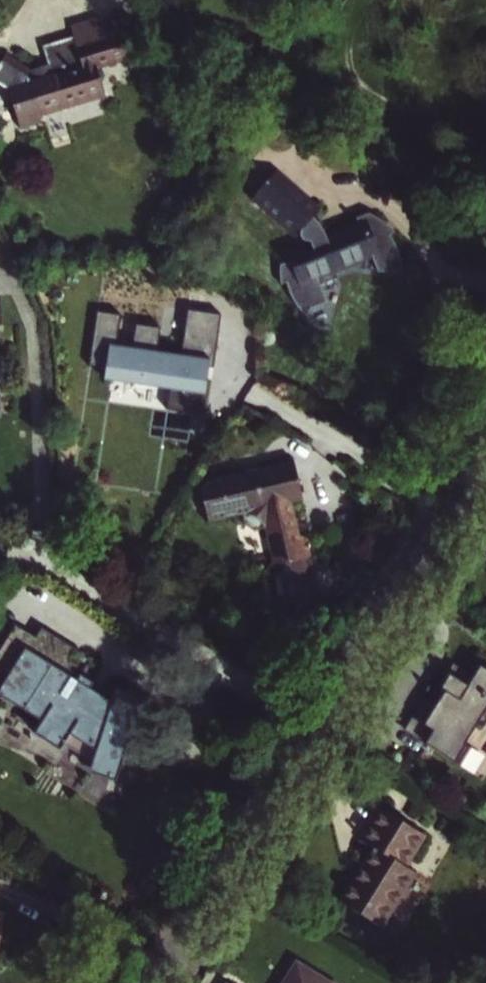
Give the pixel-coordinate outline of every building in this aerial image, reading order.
[(11,57),(0,72),(0,83),(10,90),(13,127),(36,126),(35,117),(104,111),(102,84),(136,82),(133,57),(87,61),(86,47),(51,50),(54,72),(35,73),(11,57)] [(356,212),(359,218),(329,234),(323,222),(313,214),(318,208),(278,174),(256,200),(296,234),(301,227),(303,229),(302,233),(304,238),(308,241),(312,240),(313,242),(293,253),(297,260),(285,266),(288,283),(293,281),(300,296),(311,309),(335,297),(323,273),(374,247),(383,261),(407,260),(401,240),(390,225),(394,220),(391,217),(379,209),(369,205),(356,212)] [(97,311),(89,366),(112,370),(110,379),(170,388),(166,410),(203,415),(209,367),(214,368),(221,314),(187,310),(181,357),(157,353),(161,328),(136,324),(132,350),(116,348),(121,315),(97,311)] [(311,476),(303,440),(269,446),(270,453),(250,457),(249,451),(218,458),(213,469),(219,499),(252,492),(255,504),(262,509),(274,507),(281,539),(292,537),(300,572),(325,566),(315,508),(309,510),(302,477),(311,476)] [(16,620),(0,645),(0,677),(6,681),(2,687),(44,714),(34,729),(60,745),(69,729),(95,746),(92,759),(117,767),(123,746),(138,751),(147,721),(139,718),(144,700),(115,691),(73,672),(81,660),(70,653),(76,644),(43,624),(37,633),(16,620)] [(485,662),(478,675),(466,668),(462,676),(455,671),(446,686),(450,689),(441,704),(432,698),(420,717),(439,729),(431,742),(467,763),(478,746),(471,742),(484,721),(485,722),(485,663),(485,662)] [(420,717),(413,730),(431,742),(439,729),(420,717)] [(344,905),(385,930),(418,875),(408,869),(426,839),(385,813),(366,843),(377,850),(344,905)] [(297,967),(287,982),(323,982),(297,967)]
